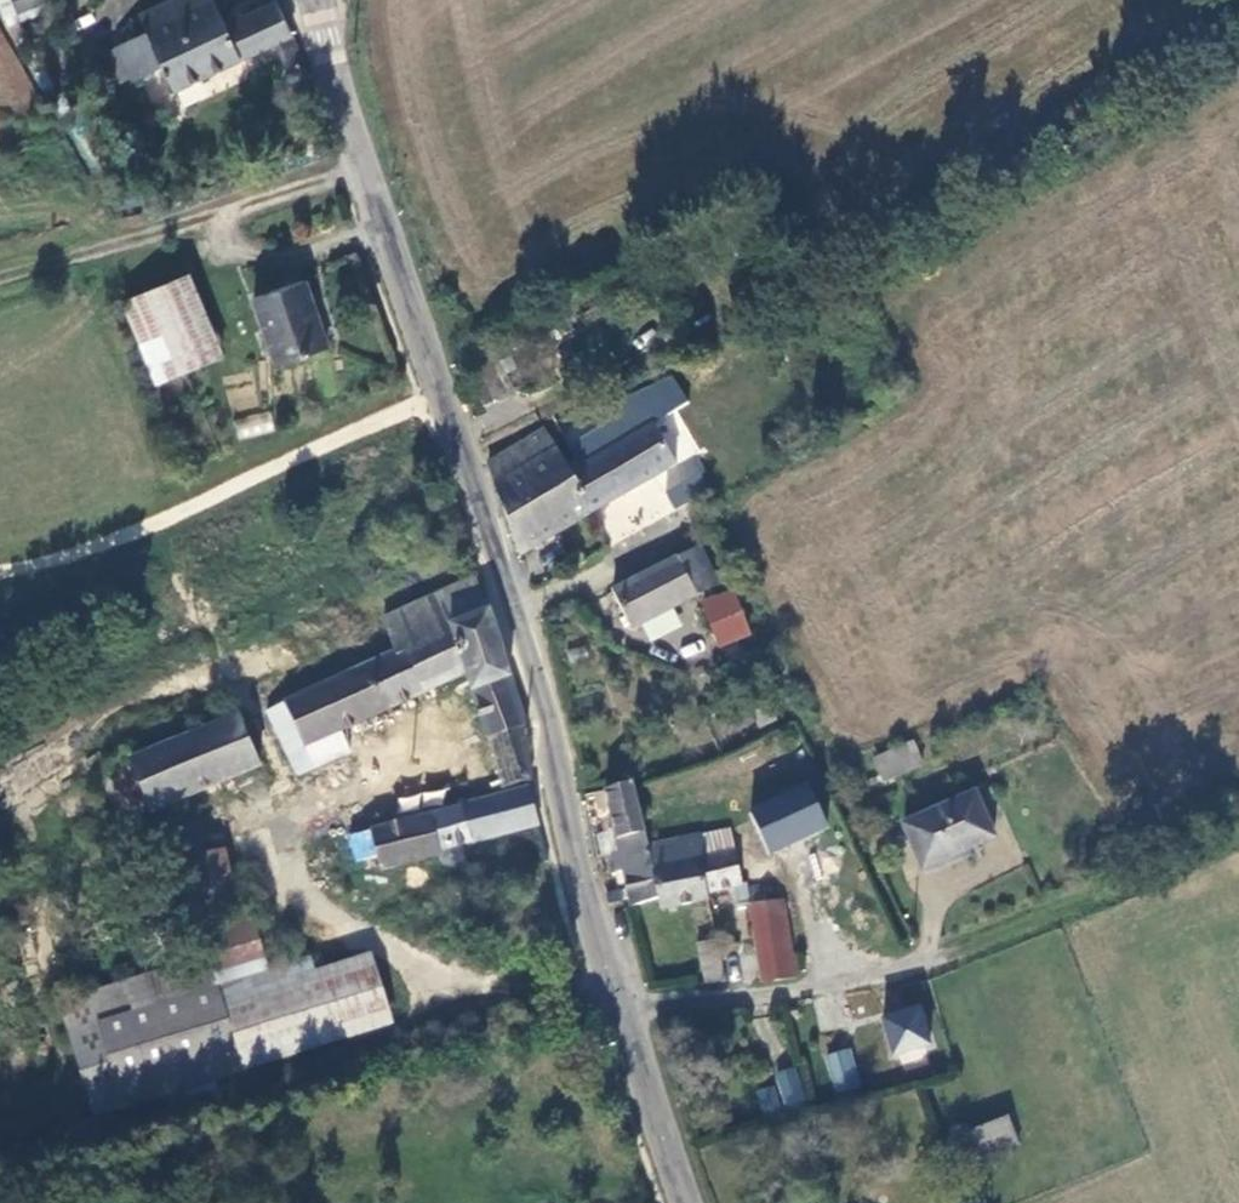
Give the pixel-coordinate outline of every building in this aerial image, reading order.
[(296,61),(289,38),(272,0),(270,0),(222,23),(210,0),(168,0),(135,15),(140,29),(112,42),(126,75),(129,80),(157,65),(167,89),(270,41),(281,69),(296,61)] [(111,82),(126,75),(112,42),(97,50),(111,82)] [(181,107),(208,98),(203,83),(176,93),(181,107)] [(186,278),(123,303),(152,381),(216,356),(186,278)] [(252,305),(265,339),(274,365),(321,347),(299,286),(252,305)] [(689,364),(666,376),(675,394),(700,383),(689,364)] [(675,394),(666,376),(601,417),(608,426),(618,442),(652,423),(682,406),(675,394)] [(271,411),(234,417),(238,438),(275,431),(271,411)] [(608,426),(566,448),(577,468),(569,473),(590,513),(677,462),(652,423),(618,442),(608,426)] [(569,473),(547,436),(514,451),(556,533),(590,513),(569,473)] [(520,553),(556,533),(514,451),(487,463),(520,553)] [(675,510),(708,490),(698,475),(667,495),(675,510)] [(705,549),(616,593),(633,630),(700,597),(722,587),(705,549)] [(728,600),(722,587),(700,597),(724,649),(752,636),(735,597),(728,600)] [(493,755),(523,749),(517,727),(526,724),(483,605),(394,638),(402,667),(266,715),(280,750),(343,730),(469,689),(493,755)] [(255,765),(235,714),(129,756),(132,764),(147,803),(149,806),(229,775),(255,765)] [(346,752),(343,730),(280,750),(288,771),(346,752)] [(920,744),(882,766),(892,785),(931,764),(920,744)] [(118,814),(147,803),(132,764),(104,775),(118,814)] [(261,782),(255,765),(229,775),(236,793),(261,782)] [(626,845),(619,849),(620,853),(655,850),(654,845),(636,780),(604,789),(608,803),(612,801),(626,845)] [(437,846),(534,823),(525,788),(349,834),(356,858),(376,853),(388,892),(445,876),(437,846)] [(399,794),(399,810),(446,808),(445,792),(399,794)] [(981,793),(911,828),(933,871),(1003,838),(981,793)] [(672,911),(715,900),(713,890),(706,860),(742,852),(735,825),(654,845),(655,850),(668,896),(672,911)] [(750,846),(759,880),(783,873),(775,837),(750,846)] [(235,908),(219,850),(179,862),(196,920),(235,908)] [(638,877),(644,902),(668,896),(655,850),(620,853),(627,880),(638,877)] [(757,902),(767,969),(804,961),(793,899),(777,901),(774,886),(760,888),(758,881),(748,883),(742,852),(706,860),(713,890),(739,885),(745,905),(757,902)] [(634,886),(617,892),(620,903),(637,896),(634,886)] [(267,970),(252,919),(207,933),(222,984),(267,970)] [(705,942),(714,979),(733,976),(723,936),(705,942)] [(98,1106),(392,1011),(378,964),(290,994),(283,972),(217,992),(208,961),(68,1008),(98,1106)] [(890,1061),(932,1055),(925,1005),(883,1011),(890,1061)] [(854,1048),(833,1055),(844,1090),(865,1083),(854,1048)] [(800,1068),(783,1074),(795,1110),(812,1104),(800,1068)] [(761,1111),(778,1108),(774,1085),(757,1088),(761,1111)] [(953,1109),(961,1133),(1017,1114),(1008,1090),(953,1109)] [(961,1133),(954,1135),(964,1162),(1026,1140),(1017,1114),(961,1133)]
